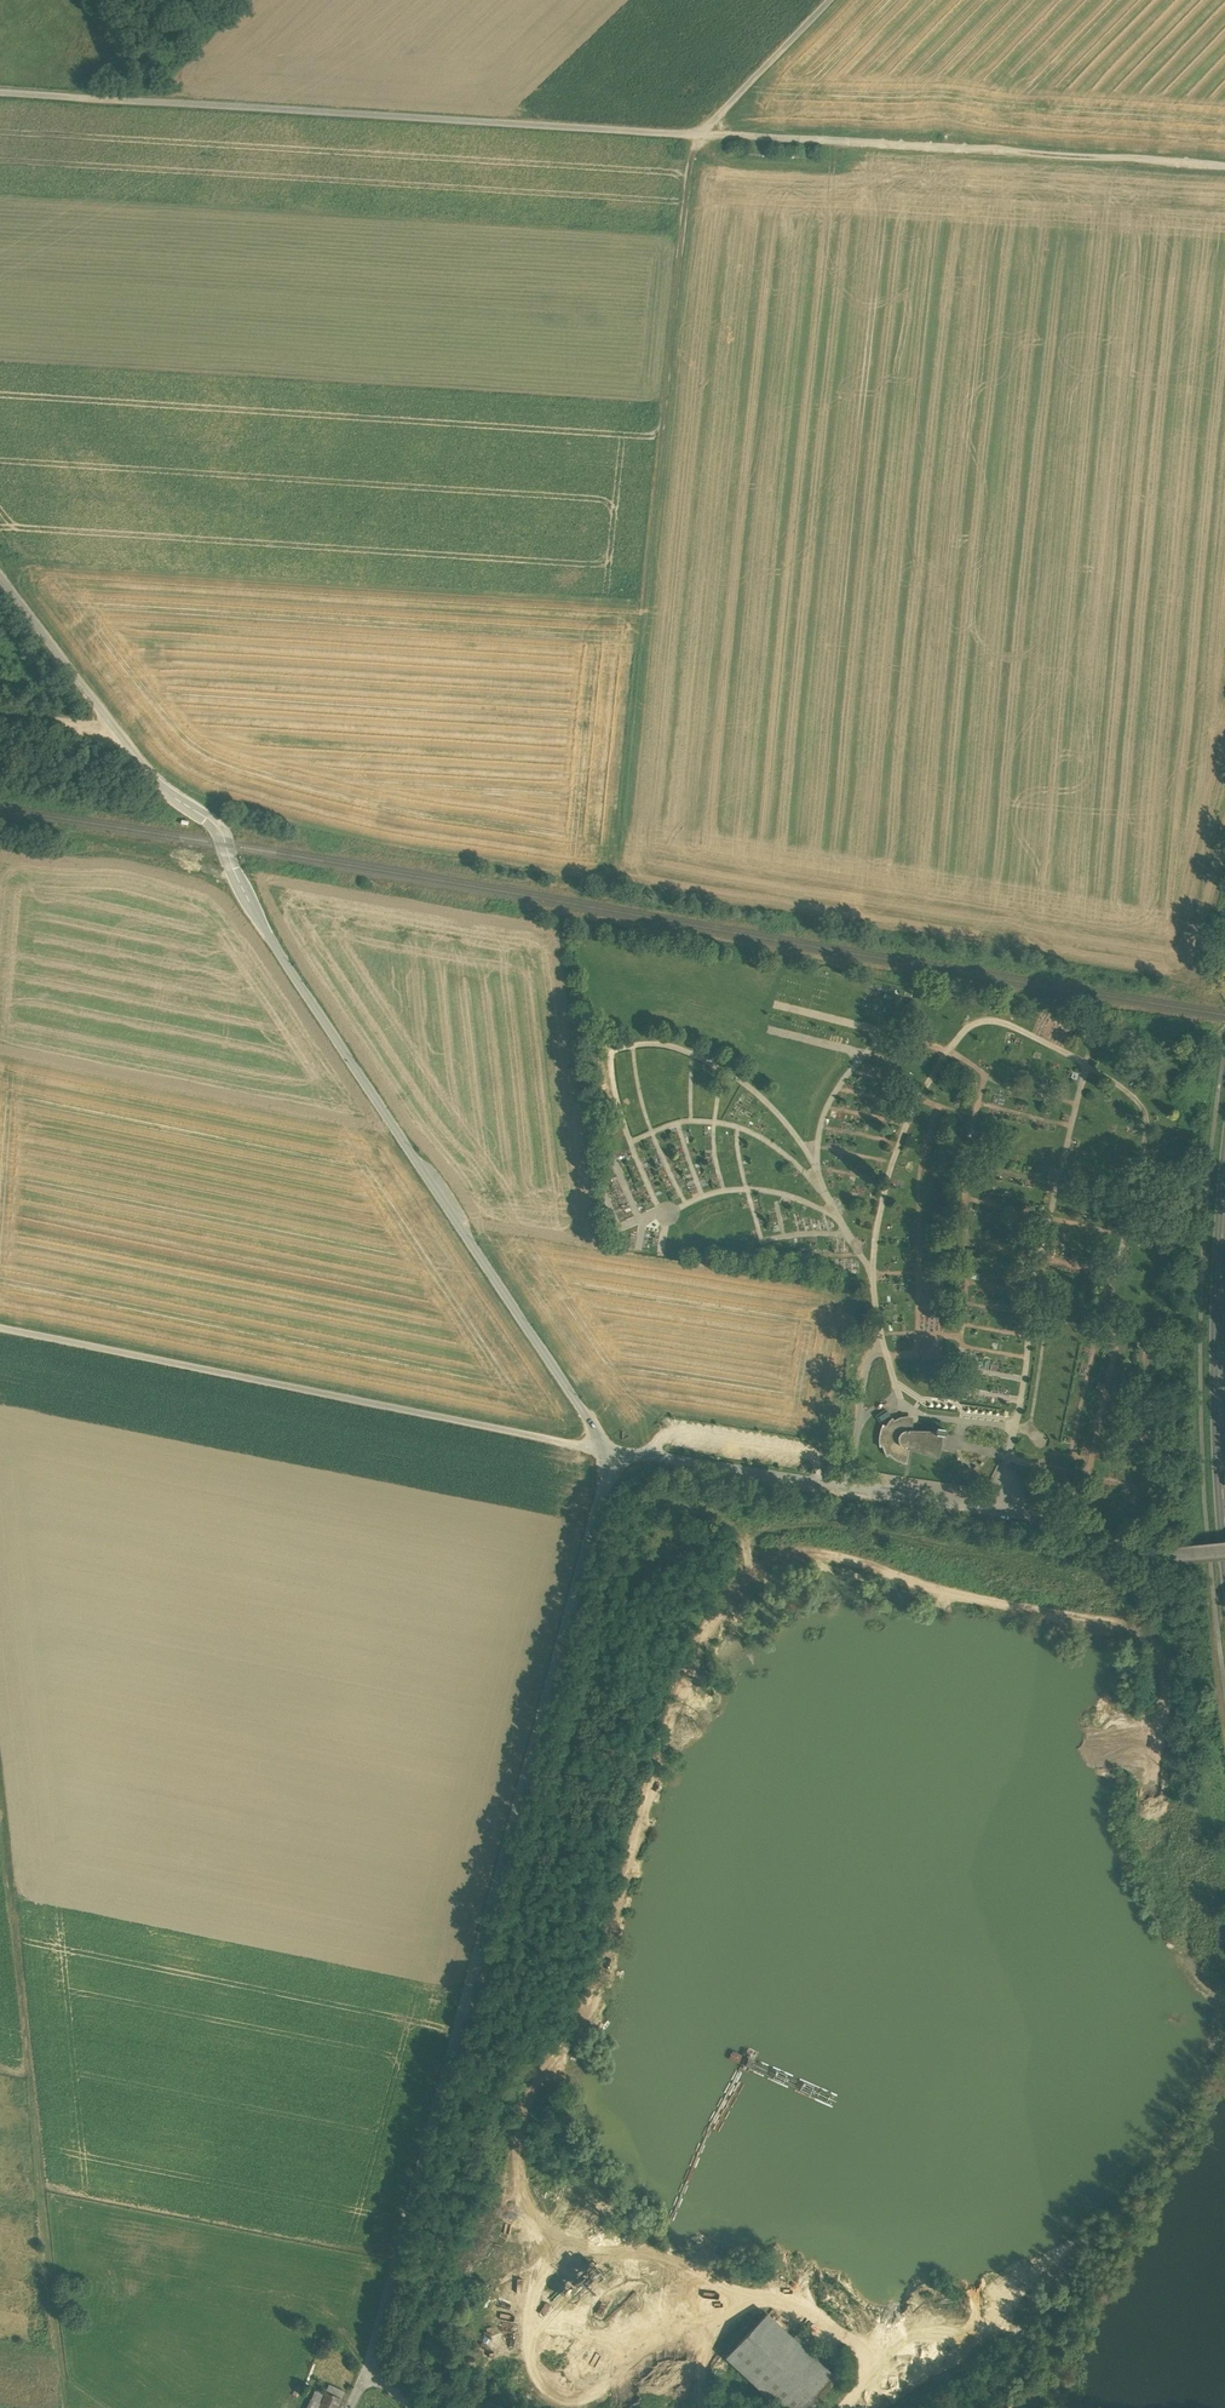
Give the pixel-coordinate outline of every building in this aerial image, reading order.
[(886,1413),(877,1417),(879,1423),(888,1419),(886,1413)] [(900,1418),(893,1421),(891,1418),(888,1422),(885,1427),(882,1425),(880,1432),(879,1439),(879,1447),(882,1446),(884,1451),(886,1456),(888,1454),(894,1459),(900,1462),(906,1464),(907,1450),(937,1458),(939,1452),(941,1445),(941,1437),(943,1437),(944,1430),(936,1429),(936,1431),(911,1431),(913,1417),(906,1417),(900,1418)] [(765,2312),(724,2357),(779,2407),(809,2407),(836,2379),(765,2312)] [(327,2393),(340,2399),(344,2391),(331,2385),(327,2393)] [(340,2399),(327,2393),(326,2393),(321,2404),(319,2407),(336,2407),(340,2399)] [(321,2404),(310,2399),(307,2407),(319,2407),(321,2404)]
